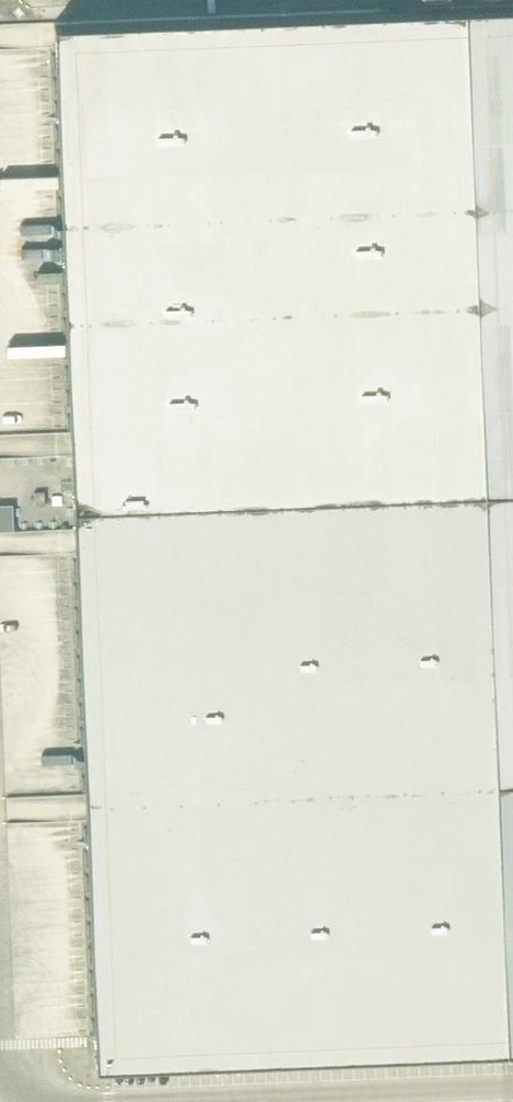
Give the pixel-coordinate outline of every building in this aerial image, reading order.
[(464,5),(483,488),(505,1046),(512,1045),(512,3),(464,5)] [(53,22),(73,504),(483,488),(464,5),(53,22)] [(483,488),(73,504),(96,1063),(505,1046),(483,488)]
